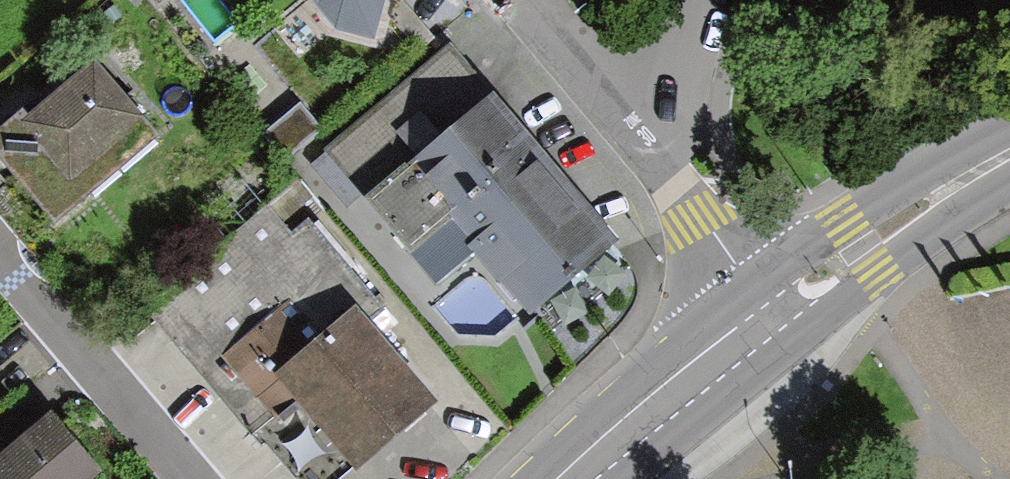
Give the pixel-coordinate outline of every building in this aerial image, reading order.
[(334,27),(376,36),(384,0),(312,0),(334,27)] [(524,314),(616,236),(446,44),(329,151),(438,280),(470,251),(524,314)] [(0,130),(0,152),(57,222),(164,136),(95,52),(0,130)] [(291,478),(340,478),(438,395),(371,320),(383,309),(307,222),(293,237),(269,206),(144,314),(291,478)] [(0,451),(0,478),(86,478),(100,468),(50,409),(0,451)]
